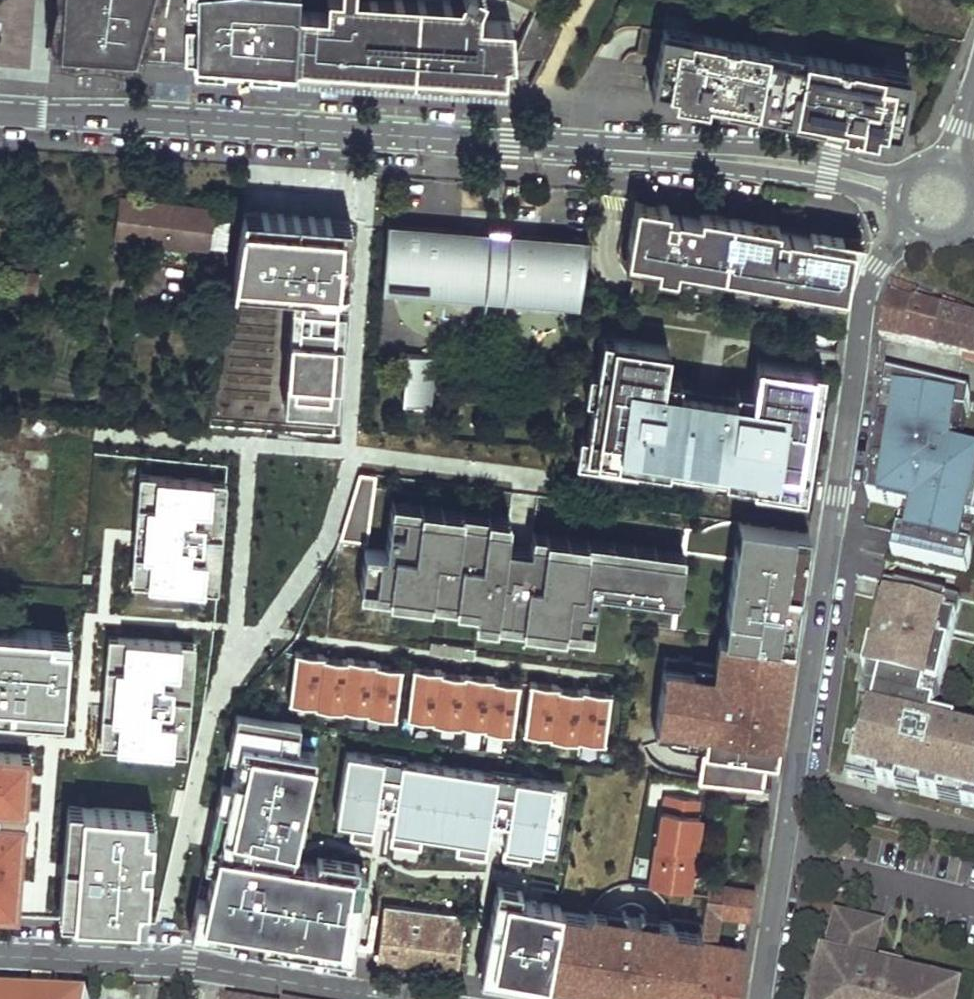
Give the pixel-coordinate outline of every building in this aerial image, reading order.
[(294,2),(294,0),(48,0),(45,46),(53,47),(289,64),(294,2)] [(414,11),(294,2),(289,64),(489,78),(490,70),(410,64),(414,11)] [(899,138),(915,50),(670,3),(666,28),(661,54),(654,90),(899,138)] [(508,18),(414,11),(410,64),(490,70),(491,48),(528,51),(545,17),(529,9),(516,34),(507,37),(508,18)] [(541,53),(557,23),(545,17),(528,51),(541,53)] [(645,23),(640,50),(661,54),(666,28),(645,23)] [(499,186),(488,185),(487,204),(498,205),(499,186)] [(219,207),(121,195),(115,238),(213,252),(213,249),(219,207)] [(668,204),(636,198),(627,256),(657,261),(656,268),(676,271),(677,262),(711,267),(735,271),(783,280),(782,286),(813,291),(815,285),(845,290),(847,286),(854,242),(810,235),(778,229),(699,216),(667,211),(668,204)] [(241,210),(219,207),(213,249),(236,252),(241,210)] [(779,222),(701,209),(699,216),(778,229),(779,222)] [(321,216),(243,210),(233,275),(255,277),(255,286),(292,289),(300,289),(291,405),(326,408),(334,306),(335,292),(315,290),(321,216)] [(335,292),(344,292),(350,219),(321,216),(315,290),(335,292)] [(388,228),(383,287),(405,289),(409,229),(388,228)] [(847,286),(864,237),(811,228),(810,235),(854,242),(847,286)] [(483,234),(409,229),(405,289),(483,294),(482,300),(503,302),(503,295),(577,300),(589,243),(502,235),(501,241),(483,240),(483,234)] [(502,234),(483,232),(483,234),(483,240),(501,241),(502,235),(502,234)] [(627,256),(625,263),(656,268),(657,261),(627,256)] [(676,271),(675,275),(709,281),(711,267),(677,262),(676,271)] [(20,269),(18,290),(38,291),(39,271),(20,269)] [(735,271),(733,281),(781,290),(782,286),(783,280),(735,271)] [(916,303),(920,290),(891,280),(881,335),(908,343),(916,303)] [(813,291),(813,295),(844,301),(845,290),(815,285),(813,291)] [(973,310),(944,300),(942,309),(932,349),(962,355),(970,319),(973,310)] [(908,343),(932,349),(942,309),(916,303),(908,343)] [(973,359),(973,320),(970,319),(962,355),(973,359)] [(613,338),(603,337),(601,355),(610,356),(613,338)] [(811,387),(814,369),(758,361),(754,391),(752,401),(736,398),(722,396),(721,403),(692,398),(693,392),(679,390),(663,387),(664,377),(669,347),(613,338),(610,356),(601,355),(598,375),(596,385),(598,386),(596,401),(594,400),(594,402),(588,438),(585,455),(618,460),(618,458),(636,461),(636,463),(667,467),(668,465),(724,474),(724,476),(755,481),(756,479),(774,481),(773,484),(796,487),(799,470),(809,471),(813,440),(803,438),(805,428),(810,429),(812,418),(816,419),(821,388),(811,387)] [(433,355),(408,354),(407,368),(432,370),(433,355)] [(432,370),(407,368),(405,405),(430,406),(432,370)] [(821,388),(824,370),(814,369),(811,387),(821,388)] [(598,375),(590,374),(586,401),(594,402),(594,400),(596,401),(598,386),(596,385),(598,375)] [(679,390),(681,379),(664,377),(663,387),(679,390)] [(754,391),(737,388),(736,398),(752,401),(754,391)] [(957,452),(968,404),(900,388),(872,512),(917,521),(910,550),(967,563),(973,535),(973,456),(957,452)] [(722,396),(693,392),(692,398),(721,403),(722,396)] [(813,440),(816,419),(812,418),(810,429),(805,428),(803,438),(813,440)] [(588,438),(580,437),(577,463),(635,472),(636,463),(636,461),(618,458),(618,460),(585,455),(588,438)] [(668,465),(667,467),(724,476),(724,474),(668,465)] [(755,481),(754,489),(805,496),(809,471),(799,470),(796,487),(773,484),(774,481),(756,479),(755,481)] [(375,474),(359,472),(340,537),(359,539),(363,513),(370,514),(375,474)] [(223,484),(136,476),(132,535),(128,586),(214,592),(223,484)] [(509,514),(392,499),(391,507),(508,523),(509,514)] [(678,594),(682,558),(675,557),(644,553),(531,538),(530,546),(528,561),(503,558),(505,543),(508,523),(391,507),(385,549),(365,547),(360,582),(476,598),(475,606),(474,610),(491,612),(592,626),(596,591),(597,584),(639,589),(671,593),(678,594)] [(370,514),(363,513),(359,539),(366,540),(370,514)] [(739,518),(735,544),(805,554),(809,528),(739,518)] [(684,549),(532,529),(531,538),(644,553),(675,557),(682,558),(684,549)] [(530,546),(505,543),(503,558),(528,561),(530,546)] [(805,554),(735,544),(723,633),(782,641),(791,642),(805,554)] [(360,582),(359,591),(475,606),(476,598),(360,582)] [(596,591),(677,601),(678,594),(671,593),(639,589),(597,584),(596,591)] [(899,589),(887,586),(883,601),(895,603),(899,589)] [(956,733),(958,724),(935,718),(937,707),(924,704),(927,688),(941,691),(958,619),(945,615),(948,601),(899,589),(895,603),(883,601),(876,630),(882,631),(878,646),(873,645),(866,674),(874,676),(882,678),(874,713),(866,711),(857,745),(866,747),(860,771),(881,776),(879,784),(898,789),(900,780),(923,786),(921,795),(940,799),(942,791),(965,796),(963,804),(973,807),(973,737),(956,733)] [(134,590),(132,603),(168,608),(170,595),(134,590)] [(958,619),(962,604),(948,601),(945,615),(958,619)] [(491,612),(474,610),(473,619),(591,635),(592,626),(491,612)] [(0,626),(0,707),(62,712),(69,631),(0,626)] [(715,661),(665,654),(653,732),(685,737),(686,727),(704,730),(702,750),(759,758),(762,742),(768,743),(770,731),(778,733),(781,715),(773,714),(777,682),(785,684),(788,666),(779,665),(782,641),(719,632),(715,661)] [(110,636),(101,751),(187,757),(196,642),(110,636)] [(788,666),(791,642),(782,641),(779,665),(788,666)] [(321,659),(295,656),(288,706),(314,709),(320,662),(321,659)] [(348,665),(320,662),(314,709),(314,712),(342,715),(342,712),(348,665)] [(374,666),(349,663),(348,665),(342,712),(367,715),(373,667),(374,666)] [(402,670),(373,667),(367,715),(367,717),(396,721),(402,670)] [(441,673),(412,670),(406,720),(434,724),(440,677),(441,673)] [(874,676),(866,711),(874,713),(882,678),(874,676)] [(466,681),(440,677),(434,724),(433,728),(459,732),(460,728),(466,681)] [(492,681),(467,677),(466,681),(460,728),(484,732),(491,683),(492,681)] [(530,681),(523,731),(550,735),(557,687),(557,685),(530,681)] [(781,715),(785,684),(777,682),(773,714),(781,715)] [(520,687),(491,683),(484,732),(484,733),(513,737),(520,687)] [(550,735),(550,737),(576,740),(576,738),(582,690),(557,687),(550,735)] [(582,690),(576,738),(603,742),(610,692),(582,688),(582,690)] [(937,707),(941,691),(927,688),(924,704),(937,707)] [(314,864),(289,861),(291,852),(306,750),(273,745),(260,743),(264,716),(226,710),(220,752),(216,781),(206,865),(202,898),(193,896),(189,932),(212,935),(214,923),(230,925),(262,930),(352,945),(363,872),(355,870),(314,864)] [(277,718),(264,716),(260,743),(273,745),(277,718)] [(958,724),(956,733),(973,737),(973,728),(958,724)] [(697,778),(770,787),(778,733),(770,731),(768,743),(762,742),(759,758),(702,750),(697,778)] [(857,745),(849,777),(879,784),(881,776),(860,771),(866,747),(857,745)] [(498,843),(525,847),(554,851),(564,783),(512,775),(507,774),(505,790),(487,787),(489,772),(484,771),(399,758),(394,758),(392,773),(374,770),(376,755),(371,754),(339,750),(329,818),(345,820),(367,823),(373,779),(391,782),(385,826),(414,830),(451,836),(480,840),(486,796),(504,798),(498,843)] [(376,755),(374,770),(392,773),(394,758),(399,758),(400,754),(371,750),(371,754),(376,755)] [(0,760),(0,814),(28,816),(32,762),(0,760)] [(485,766),(484,771),(489,772),(487,787),(505,790),(507,774),(512,775),(513,770),(485,766)] [(391,782),(373,779),(367,823),(380,825),(385,826),(391,782)] [(900,780),(898,789),(921,795),(923,786),(900,780)] [(942,791),(940,799),(963,804),(965,796),(942,791)] [(699,796),(669,792),(654,882),(684,887),(687,861),(694,862),(701,812),(697,811),(699,796)] [(486,796),(480,840),(488,841),(498,843),(504,798),(486,796)] [(152,811),(69,804),(60,913),(143,920),(152,811)] [(365,832),(367,823),(345,820),(344,829),(365,832)] [(0,823),(0,922),(18,923),(25,825),(0,823)] [(414,830),(385,826),(383,835),(413,839),(414,830)] [(480,840),(451,836),(449,844),(479,849),(480,840)] [(525,847),(498,843),(497,851),(524,855),(525,847)] [(315,855),(314,864),(355,870),(356,862),(315,855)] [(691,888),(694,862),(687,861),(684,887),(691,888)] [(497,882),(495,893),(519,897),(521,886),(497,882)] [(717,900),(720,885),(709,884),(706,898),(717,900)] [(706,898),(702,928),(717,930),(720,916),(751,920),(755,890),(720,885),(717,900),(706,898)] [(495,893),(482,967),(546,978),(559,909),(560,904),(519,897),(495,893)] [(466,914),(384,904),(376,957),(456,968),(466,914)] [(559,909),(546,978),(545,988),(610,998),(691,998),(699,941),(700,934),(671,929),(672,924),(589,910),(588,915),(559,909)] [(961,995),(959,994),(940,990),(942,984),(906,975),(901,974),(899,984),(884,981),(886,971),(882,970),(875,968),(884,929),(852,922),(851,927),(847,942),(835,939),(831,959),(827,958),(818,998),(960,998),(961,995)] [(851,927),(839,924),(835,939),(847,942),(851,927)] [(717,930),(702,928),(700,934),(699,941),(715,944),(717,930)] [(699,941),(691,998),(738,998),(746,947),(715,944),(699,941)] [(908,966),(883,960),(882,970),(886,971),(884,981),(899,984),(901,974),(906,975),(908,966)] [(482,967),(480,977),(545,988),(546,978),(482,967)] [(960,985),(943,981),(942,984),(940,990),(959,994),(960,985)]
